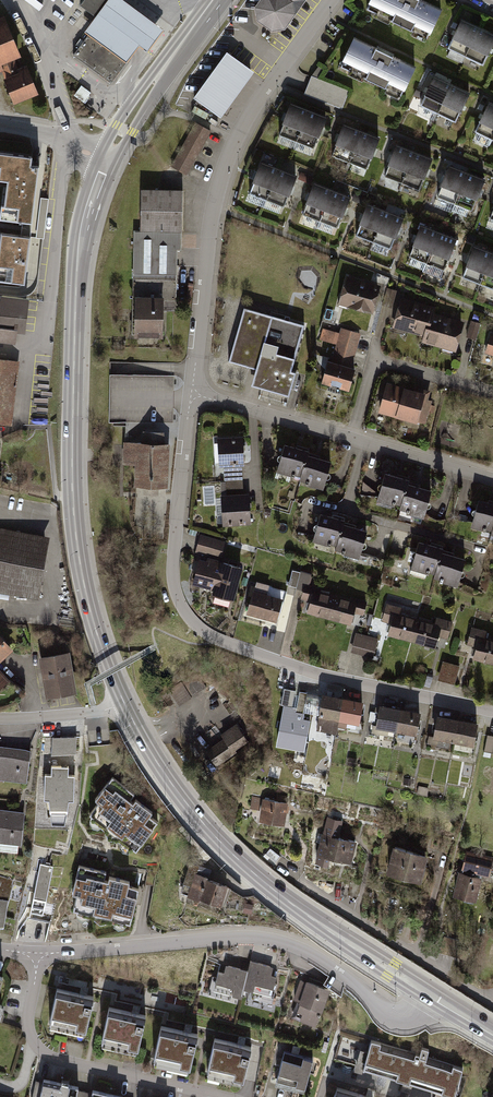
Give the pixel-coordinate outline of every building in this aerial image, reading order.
[(111,0),(84,0),(80,5),(96,17),(98,18),(111,0)] [(88,34),(126,62),(128,60),(139,45),(147,51),(163,30),(123,0),(109,0),(96,17),(85,31),(88,34)] [(257,9),(259,20),(272,30),(284,28),(303,0),(264,0),(257,9)] [(418,0),(372,0),(368,9),(428,38),(441,11),(418,0)] [(0,20),(0,67),(1,67),(14,61),(17,60),(0,20)] [(479,28),(461,20),(448,48),(465,57),(479,28)] [(95,25),(88,34),(83,41),(81,39),(77,45),(79,46),(73,55),(111,83),(128,60),(101,40),(106,33),(95,25)] [(479,28),(465,57),(483,65),(492,43),(492,35),(479,28)] [(413,68),(356,39),(342,67),(400,95),(413,68)] [(252,70),(227,52),(194,98),(218,116),(252,70)] [(14,61),(1,67),(15,102),(37,93),(28,71),(19,75),(14,61)] [(319,67),(313,75),(318,78),(324,71),(319,67)] [(349,91),(311,76),(308,85),(304,94),(342,108),(349,91)] [(451,85),(434,77),(420,105),(438,114),(451,85)] [(469,94),(451,85),(438,114),(455,122),(469,94)] [(308,111),(291,104),(279,135),(296,141),(308,111)] [(488,104),(475,132),(492,141),(492,139),(492,106),(488,104)] [(325,118),(308,111),(296,141),(313,148),(325,118)] [(191,122),(171,159),(188,169),(209,132),(191,122)] [(361,132),(344,125),(332,156),(349,162),(361,132)] [(378,138),(361,132),(349,162),(366,169),(378,138)] [(414,152),(396,146),(384,176),(402,183),(414,152)] [(0,152),(0,180),(7,181),(4,207),(9,207),(8,220),(32,223),(39,166),(31,165),(32,156),(0,152)] [(431,159),(414,152),(402,183),(419,190),(431,159)] [(278,170),(261,163),(249,193),(266,200),(278,170)] [(466,173),(449,166),(437,197),(454,204),(466,173)] [(296,176),(278,170),(266,200),(284,207),(296,176)] [(484,180),(466,173),(454,204),(472,211),(484,180)] [(332,190),(314,184),(302,214),(320,221),(332,190)] [(182,190),(140,189),(140,230),(133,230),(132,334),(137,334),(137,298),(161,298),(174,299),(175,288),(178,288),(178,267),(176,267),(176,249),(181,249),(182,190)] [(349,197),(332,190),(320,221),(337,228),(349,197)] [(385,211),(367,205),(355,235),(373,242),(385,211)] [(402,218),(385,211),(373,242),(390,249),(402,218)] [(438,232),(421,226),(409,256),(426,263),(438,232)] [(456,239),(438,232),(426,263),(444,270),(456,239)] [(30,236),(1,233),(0,238),(0,267),(2,267),(1,281),(24,284),(30,236)] [(492,253),(474,247),(462,277),(480,284),(492,253)] [(492,253),(480,284),(492,289),(492,254),(492,253)] [(347,278),(340,302),(371,310),(378,287),(347,278)] [(0,295),(0,342),(14,343),(16,329),(22,330),(25,297),(0,295)] [(161,298),(137,298),(137,334),(161,334),(161,298)] [(402,300),(395,326),(426,334),(431,315),(433,309),(402,300)] [(304,326),(245,308),(230,360),(255,367),(251,384),(289,395),(296,373),(290,371),(304,326)] [(462,323),(431,315),(426,334),(424,341),(455,349),(462,323)] [(341,334),(323,329),(321,339),(338,344),(355,348),(359,334),(343,329),(341,334)] [(328,362),(322,382),(330,384),(327,390),(333,392),(340,393),(340,387),(349,390),(354,372),(349,369),(355,348),(338,344),(333,363),(328,362)] [(6,425),(14,360),(0,358),(0,424),(6,425)] [(174,376),(109,376),(109,423),(174,423),(174,376)] [(387,384),(379,410),(425,424),(431,402),(426,401),(428,396),(387,384)] [(142,444),(125,443),(124,462),(137,463),(136,485),(167,487),(169,445),(164,445),(163,434),(144,433),(142,444)] [(243,463),(242,439),(222,440),(225,482),(241,480),(240,463),(243,463)] [(284,446),(279,468),(302,474),(307,456),(308,453),(284,446)] [(302,474),(301,478),(325,485),(331,463),(307,456),(302,474)] [(385,475),(379,497),(403,503),(408,486),(409,482),(385,475)] [(241,480),(225,482),(228,524),(250,522),(248,496),(242,496),(241,480)] [(403,503),(402,507),(426,514),(432,492),(408,486),(403,503)] [(473,524),(492,530),(492,506),(478,503),(473,524)] [(321,516),(315,538),(339,544),(343,527),(344,523),(321,516)] [(339,544),(337,548),(361,555),(367,533),(343,527),(339,544)] [(35,600),(45,538),(0,531),(0,594),(35,600)] [(201,537),(197,550),(210,554),(214,541),(201,537)] [(419,544),(413,566),(436,573),(441,555),(442,551),(419,544)] [(436,573),(435,577),(459,583),(465,561),(441,555),(436,573)] [(200,561),(194,582),(216,588),(215,594),(216,594),(214,601),(215,603),(227,606),(229,605),(231,598),(232,598),(240,567),(223,563),(222,567),(200,561)] [(297,587),(301,573),(293,570),(289,585),(297,587)] [(304,590),(303,597),(311,599),(308,611),(328,617),(333,597),(319,593),(319,590),(308,587),(311,574),(301,571),(301,573),(297,587),(297,588),(304,590)] [(256,583),(248,611),(276,618),(281,601),(264,596),(267,586),(256,583)] [(355,610),(363,613),(366,602),(352,599),(351,601),(333,597),(328,617),(351,623),(355,610)] [(387,604),(383,619),(393,622),(390,634),(412,639),(417,621),(399,616),(401,608),(387,604)] [(438,634),(448,636),(452,622),(437,618),(435,625),(417,621),(412,639),(435,646),(438,634)] [(468,643),(478,646),(475,658),(492,662),(492,642),(484,640),(486,632),(472,629),(468,643)] [(377,639),(357,634),(353,650),(373,655),(377,639)] [(10,649),(0,638),(0,658),(10,649)] [(69,653),(42,657),(48,694),(75,690),(69,653)] [(444,663),(440,679),(455,683),(459,667),(444,663)] [(171,690),(180,704),(206,687),(197,673),(171,690)] [(19,700),(26,690),(11,680),(4,691),(19,700)] [(296,712),(297,708),(293,707),(296,691),(285,689),(282,704),(285,705),(278,744),(305,749),(310,720),(303,719),(304,713),(296,712)] [(304,713),(320,716),(317,728),(336,732),(339,719),(342,699),(324,696),(323,699),(307,696),(307,693),(300,692),(297,708),(296,712),(304,713)] [(362,703),(342,699),(339,719),(359,723),(362,703)] [(380,707),(377,726),(396,730),(400,711),(380,707)] [(400,711),(396,730),(416,733),(420,714),(400,711)] [(438,718),(435,737),(454,741),(458,721),(438,718)] [(458,721),(454,741),(474,744),(477,725),(458,721)] [(226,740),(208,751),(217,765),(235,752),(232,748),(246,739),(236,725),(222,735),(226,740)] [(77,735),(52,736),(52,753),(77,753),(77,735)] [(0,747),(0,778),(27,781),(31,751),(0,747)] [(51,774),(46,774),(45,799),(49,799),(50,812),(66,813),(69,799),(73,799),(74,775),(68,775),(69,767),(52,766),(51,774)] [(134,793),(113,777),(96,800),(100,802),(91,814),(115,832),(137,849),(158,821),(150,815),(153,811),(136,799),(134,802),(130,799),(134,793)] [(263,799),(259,818),(283,822),(286,803),(263,799)] [(0,810),(0,836),(1,837),(0,843),(0,851),(18,853),(23,813),(0,810)] [(342,820),(327,816),(317,856),(349,864),(354,842),(338,838),(342,820)] [(428,854),(391,847),(385,875),(422,883),(428,854)] [(465,849),(454,894),(476,899),(483,873),(489,874),(490,869),(492,870),(492,856),(465,849)] [(40,863),(30,913),(43,915),(53,865),(40,863)] [(106,872),(80,866),(73,893),(77,894),(74,909),(130,922),(139,887),(130,885),(131,882),(110,877),(110,880),(104,879),(106,872)] [(0,875),(0,926),(14,879),(0,875)] [(196,877),(191,893),(220,903),(226,888),(196,877)] [(253,905),(245,903),(243,913),(252,914),(253,905)] [(244,987),(253,990),(251,997),(272,1003),(277,984),(274,983),(276,975),(268,973),(270,966),(251,961),(249,970),(244,987)] [(244,987),(249,970),(228,964),(226,971),(219,969),(217,978),(213,977),(208,994),(230,1000),(232,993),(242,996),(244,987)] [(344,984),(330,975),(324,983),(341,995),(344,984)] [(301,1000),(296,1015),(316,1022),(328,989),(308,982),(305,990),(299,988),(295,998),(301,1000)] [(93,996),(56,988),(49,1021),(86,1029),(93,996)] [(145,1015),(108,1007),(101,1040),(138,1048),(145,1015)] [(198,1034),(160,1025),(152,1058),(191,1066),(198,1034)] [(251,1047),(214,1038),(207,1071),(244,1080),(251,1047)] [(420,1055),(372,1040),(364,1066),(405,1078),(402,1086),(411,1089),(413,1081),(455,1094),(463,1067),(427,1056),(429,1049),(422,1047),(420,1055)] [(313,1058),(284,1051),(276,1079),(290,1083),(291,1079),(296,1080),(293,1088),(304,1091),(313,1058)] [(43,1079),(39,1096),(57,1096),(60,1083),(43,1079)] [(60,1083),(57,1096),(76,1096),(78,1087),(60,1083)] [(337,1087),(334,1096),(368,1096),(337,1087)]
